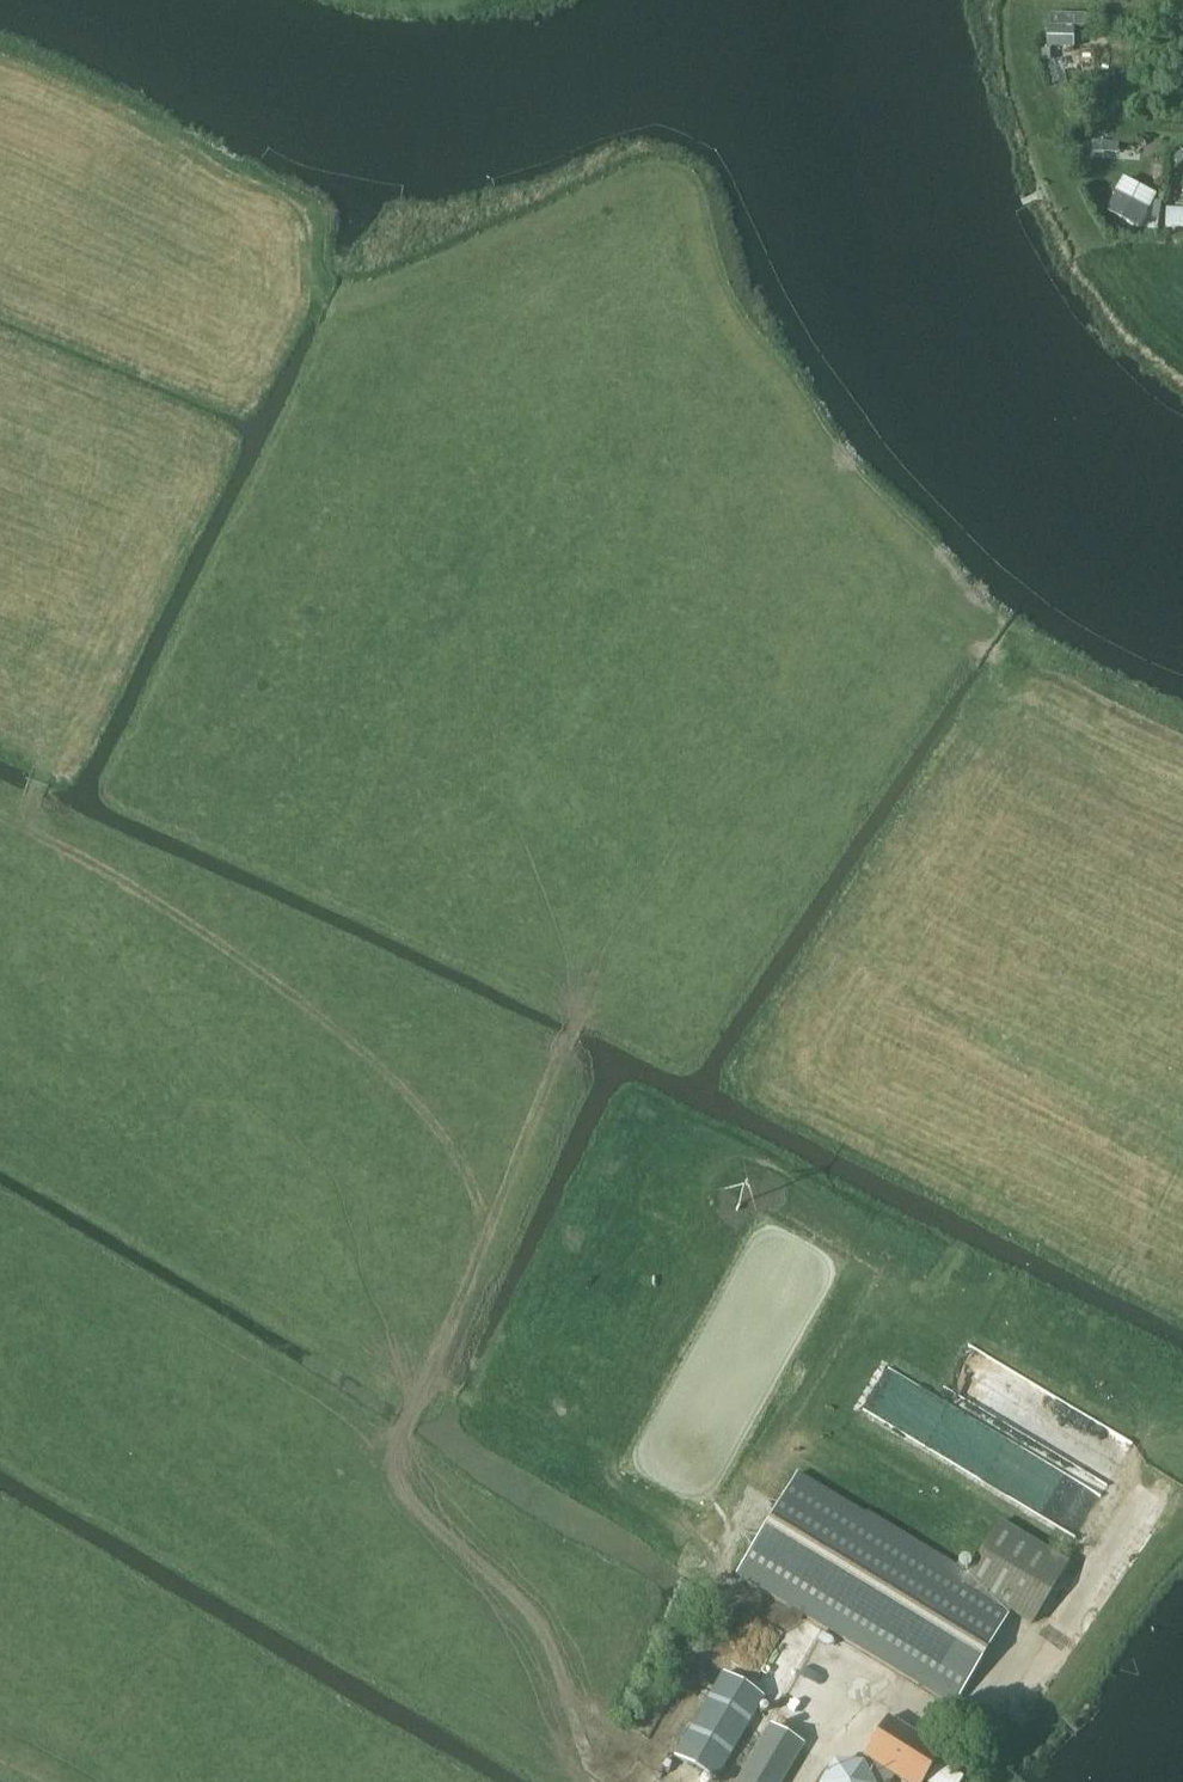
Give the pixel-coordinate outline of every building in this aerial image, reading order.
[(1085,26),(1085,16),(1052,15),(1051,28),(1049,28),(1048,46),(1073,47),(1074,26),(1085,26)] [(1051,49),(1043,49),(1043,61),(1052,61),(1051,49)] [(1170,160),(1178,167),(1182,162),(1182,150),(1181,148),(1170,160)] [(1156,167),(1154,178),(1164,180),(1165,168),(1156,167)] [(1140,226),(1150,207),(1118,190),(1108,209),(1140,226)] [(1167,218),(1182,219),(1182,205),(1168,204),(1167,218)] [(1151,214),(1149,220),(1157,223),(1160,217),(1151,214)] [(798,1471),(736,1574),(953,1706),(1011,1612),(1032,1625),(1069,1563),(1000,1521),(967,1574),(798,1471)] [(766,1696),(723,1671),(673,1756),(716,1781),(766,1696)] [(863,1757),(903,1781),(924,1781),(944,1749),(888,1715),(863,1757)] [(770,1723),(736,1781),(783,1781),(805,1744),(770,1723)] [(864,1763),(835,1761),(822,1781),(875,1781),(864,1763)]
